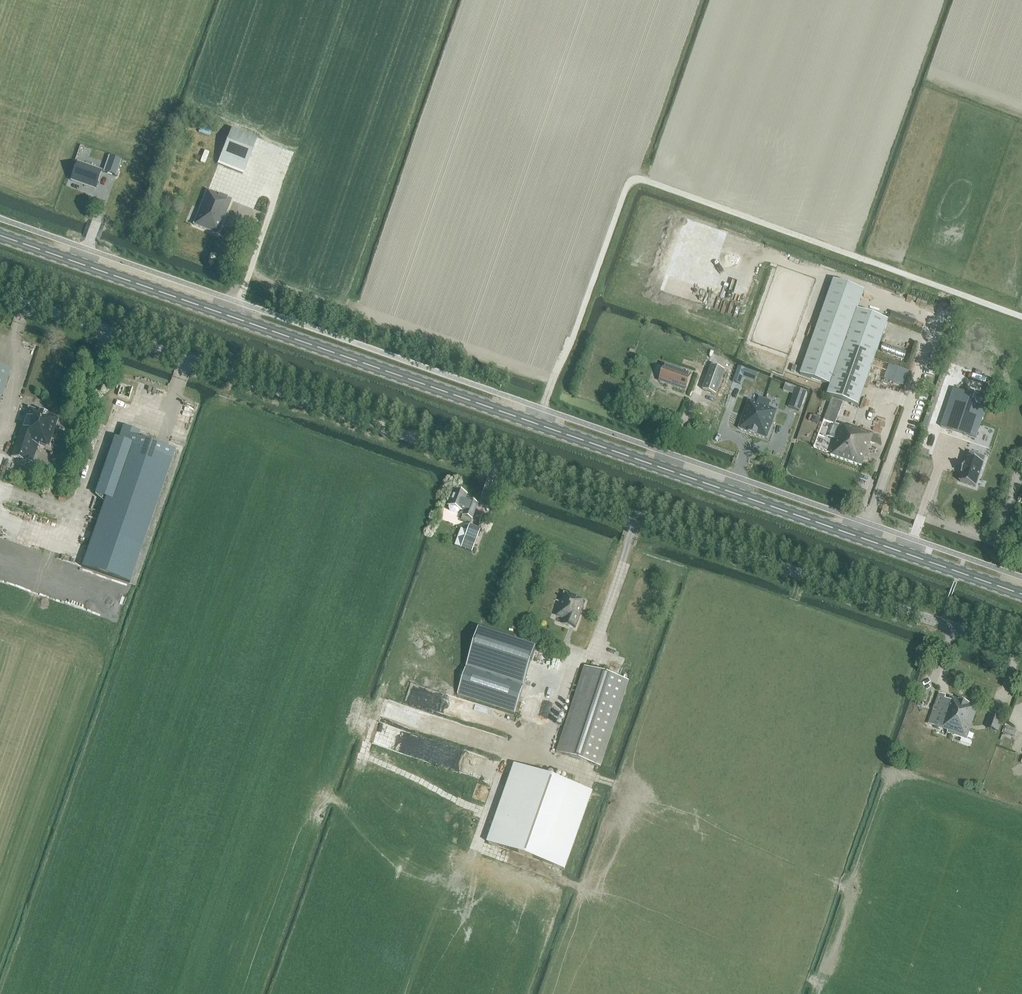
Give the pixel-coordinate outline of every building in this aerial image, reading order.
[(218,163),(244,173),(257,140),(232,130),(218,163)] [(121,161),(109,156),(104,172),(115,176),(121,161)] [(71,180),(95,189),(101,171),(77,162),(71,180)] [(193,225),(217,234),(221,225),(220,224),(221,221),(223,222),(231,200),(227,198),(226,199),(219,196),(220,195),(215,193),(214,194),(210,192),(207,190),(193,225)] [(858,309),(864,291),(834,280),(800,374),(831,385),(827,395),(858,406),(889,320),(858,309)] [(885,377),(889,377),(889,375),(904,377),(905,367),(897,366),(897,361),(887,360),(885,377)] [(659,381),(686,391),(692,375),(665,365),(659,381)] [(703,389),(716,394),(724,369),(711,365),(703,389)] [(10,371),(0,368),(0,400),(10,371)] [(988,389),(975,385),(974,391),(986,395),(988,389)] [(797,389),(790,408),(799,411),(806,393),(806,392),(797,389)] [(954,389),(941,427),(975,439),(988,401),(954,389)] [(120,393),(118,400),(138,406),(140,400),(120,393)] [(739,428),(739,429),(740,429),(753,434),(765,400),(759,398),(757,403),(749,400),(739,428)] [(824,420),(835,424),(843,402),(832,398),(824,420)] [(765,400),(753,434),(766,439),(767,439),(768,438),(777,410),(769,407),(771,402),(765,400)] [(11,457),(27,462),(34,445),(39,447),(40,445),(48,448),(48,447),(49,447),(59,418),(29,408),(11,457)] [(832,455),(861,466),(873,434),(851,427),(851,428),(842,425),(841,426),(835,424),(830,436),(837,439),(832,455)] [(105,503),(82,568),(130,584),(174,454),(174,455),(175,453),(137,440),(140,433),(123,427),(118,441),(115,439),(96,494),(106,498),(105,503)] [(984,463),(968,458),(960,481),(976,487),(984,463)] [(461,520),(470,523),(477,504),(468,501),(465,500),(467,495),(453,491),(448,506),(449,507),(449,509),(450,511),(452,512),(455,513),(457,513),(459,513),(460,511),(461,511),(464,512),(461,520)] [(161,506),(153,531),(156,532),(164,507),(161,506)] [(455,545),(472,552),(481,529),(470,525),(467,531),(461,528),(455,545)] [(42,530),(42,546),(51,546),(51,530),(42,530)] [(564,620),(562,625),(575,629),(584,602),(563,595),(556,617),(564,620)] [(463,678),(458,694),(515,713),(536,648),(517,641),(479,629),(465,670),(463,678)] [(585,666),(557,752),(561,753),(597,765),(600,766),(601,767),(601,765),(629,681),(628,681),(585,666)] [(921,689),(917,700),(926,703),(930,692),(921,689)] [(939,720),(937,727),(949,731),(948,732),(967,739),(978,707),(939,693),(931,717),(939,720)] [(448,718),(447,717),(448,712),(442,711),(440,722),(447,723),(448,718)] [(998,717),(990,714),(985,727),(994,730),(998,717)] [(486,771),(491,752),(442,739),(437,758),(486,771)] [(564,870),(592,792),(516,765),(489,843),(564,870)] [(482,779),(481,787),(493,788),(493,779),(482,779)]
